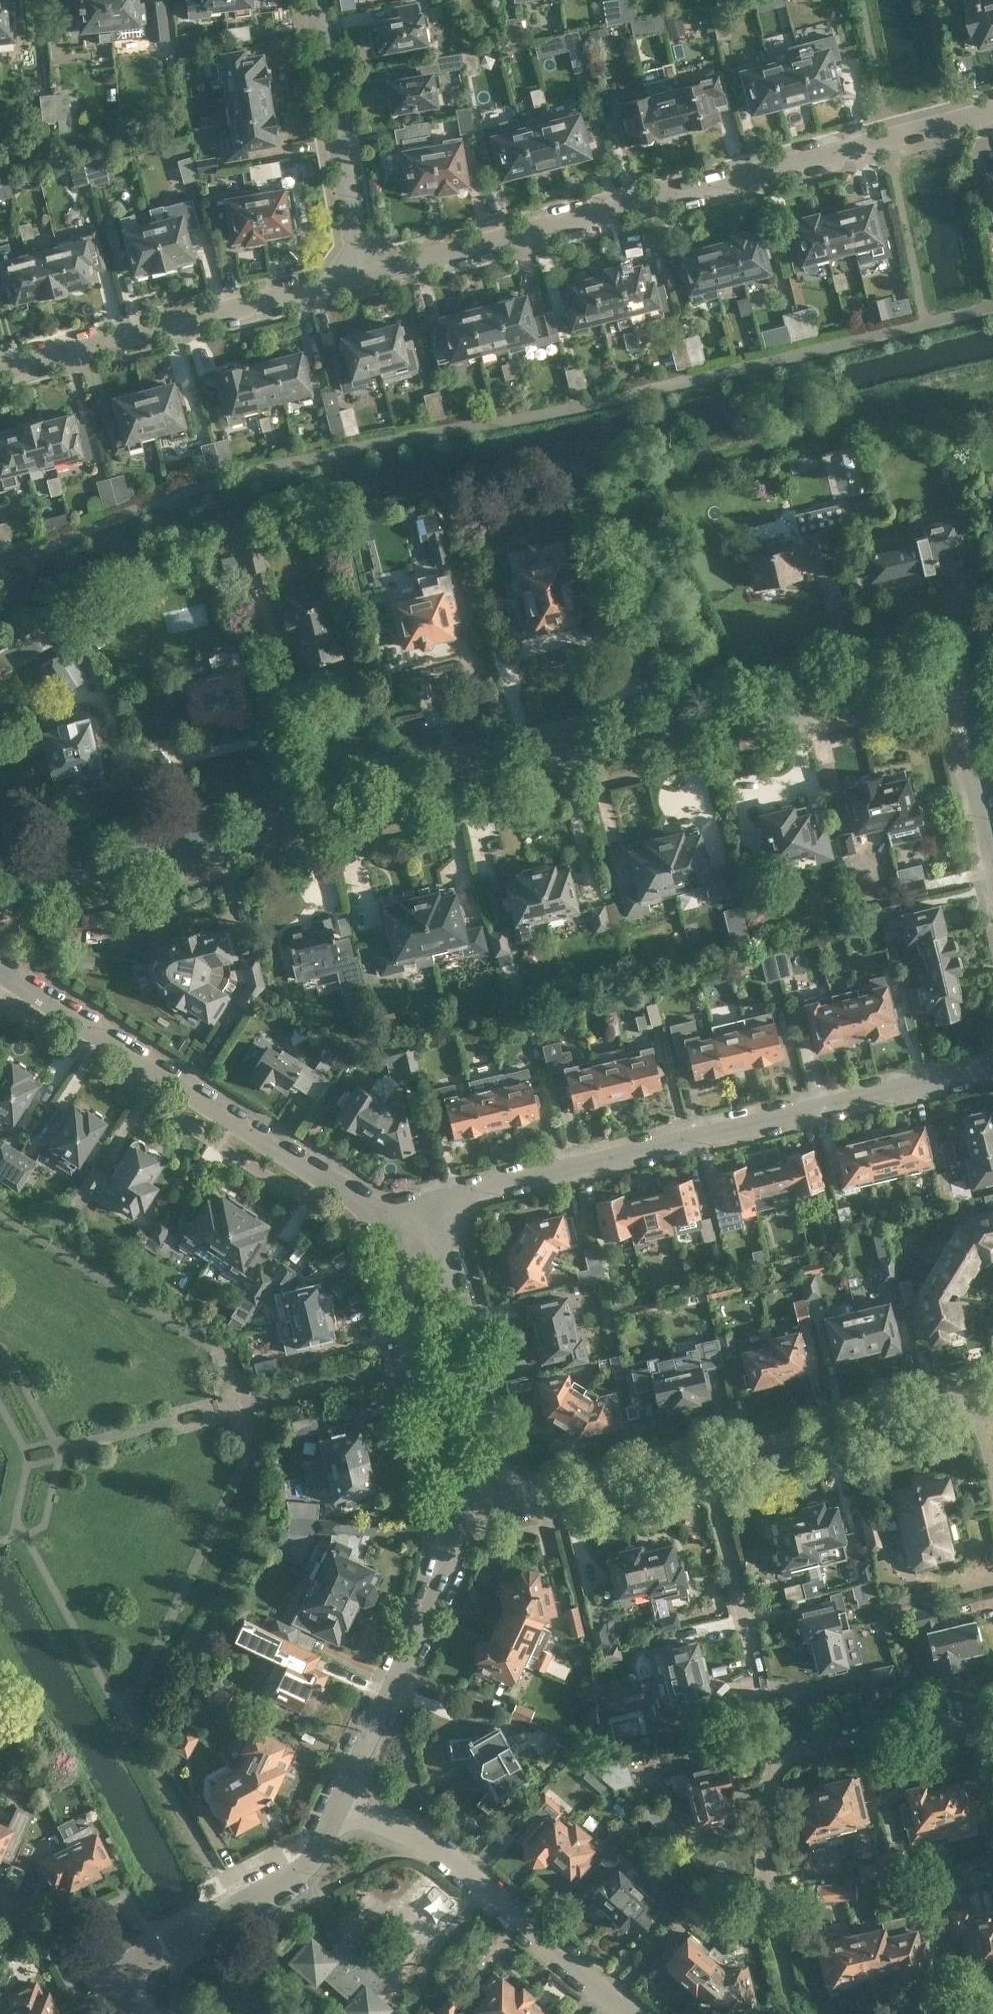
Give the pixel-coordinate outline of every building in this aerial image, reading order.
[(13,40),(13,34),(23,33),(20,0),(0,0),(0,41),(13,40)] [(107,0),(68,0),(69,7),(78,6),(81,30),(97,28),(98,33),(111,32),(107,0)] [(111,32),(111,40),(146,35),(147,41),(167,38),(162,0),(149,0),(136,1),(136,0),(107,0),(111,32)] [(224,6),(223,0),(184,0),(186,17),(205,14),(209,10),(209,8),(224,6)] [(620,21),(616,0),(601,0),(605,24),(620,21)] [(620,21),(635,18),(631,0),(616,0),(620,21)] [(785,8),(783,0),(775,0),(771,1),(773,11),(785,8)] [(826,17),(822,0),(806,0),(811,21),(826,17)] [(984,5),(983,0),(965,0),(973,31),(970,32),(971,38),(980,35),(983,46),(992,44),(992,46),(992,2),(984,5)] [(421,25),(427,24),(425,13),(419,14),(418,3),(397,6),(399,18),(380,22),(382,34),(377,35),(379,46),(384,45),(384,48),(424,41),(421,25)] [(709,8),(717,39),(732,36),(723,4),(709,8)] [(504,18),(508,42),(523,39),(520,15),(504,18)] [(227,41),(248,38),(247,25),(225,28),(227,41)] [(582,53),(576,29),(562,32),(568,56),(582,53)] [(192,46),(190,31),(177,33),(179,48),(192,46)] [(816,53),(800,57),(810,98),(839,90),(827,45),(815,48),(816,53)] [(200,47),(178,50),(180,63),(203,60),(200,47)] [(461,53),(463,66),(464,75),(477,72),(474,48),(460,51),(461,53)] [(241,51),(207,57),(211,77),(222,75),(224,92),(264,85),(264,84),(266,84),(263,66),(261,66),(259,56),(242,58),(241,51)] [(419,76),(389,80),(391,94),(388,97),(389,105),(393,107),(394,110),(435,103),(433,91),(437,90),(436,87),(439,86),(437,71),(463,67),(463,66),(461,53),(435,56),(436,63),(418,66),(419,76)] [(800,57),(772,64),(783,105),(810,98),(800,57)] [(663,77),(674,74),(670,61),(660,64),(663,77)] [(783,105),(772,64),(756,68),(755,64),(742,67),(754,112),(783,105)] [(678,90),(688,128),(695,126),(700,129),(708,127),(709,123),(719,120),(713,96),(724,93),(718,72),(707,75),(708,79),(678,87),(679,90),(678,90)] [(266,94),(264,85),(224,92),(229,120),(269,114),(266,94)] [(532,107),(545,104),(541,88),(528,91),(532,107)] [(658,137),(688,128),(678,90),(647,99),(658,137)] [(54,95),(57,123),(71,121),(68,94),(54,95)] [(43,124),(57,123),(54,95),(40,97),(43,124)] [(646,99),(645,95),(617,102),(616,99),(603,102),(609,123),(620,120),(627,145),(641,141),(645,144),(653,142),(655,137),(658,137),(647,99),(646,99)] [(469,106),(454,109),(458,133),(473,131),(469,106)] [(560,161),(588,154),(577,109),(548,117),(549,122),(560,161)] [(215,112),(201,114),(202,125),(216,122),(215,112)] [(269,114),(229,120),(232,137),(222,139),(225,158),(246,155),(245,148),(275,143),(273,132),(274,132),(272,114),(269,114)] [(410,193),(438,188),(431,148),(431,145),(430,134),(428,122),(408,125),(405,127),(394,128),(400,166),(406,169),(407,175),(401,176),(403,191),(409,190),(410,193)] [(560,161),(549,122),(522,129),(532,169),(560,161)] [(504,128),(484,133),(492,161),(499,159),(503,176),(532,169),(522,129),(506,133),(504,128)] [(451,194),(454,191),(456,190),(455,185),(466,184),(459,137),(447,139),(447,140),(444,141),(444,143),(431,145),(431,148),(438,188),(438,193),(439,193),(441,196),(451,194)] [(183,183),(198,179),(191,156),(176,161),(183,183)] [(196,159),(198,173),(220,169),(218,156),(196,159)] [(83,163),(84,167),(89,182),(89,186),(112,180),(106,157),(83,163)] [(252,178),(272,175),(270,163),(250,166),(252,178)] [(75,186),(89,182),(84,167),(71,170),(75,186)] [(0,177),(0,198),(14,194),(9,175),(0,177)] [(264,241),(264,236),(258,195),(257,194),(257,190),(211,196),(215,222),(221,221),(222,230),(232,229),(234,241),(245,239),(245,244),(248,244),(251,246),(259,245),(261,242),(264,241)] [(257,194),(258,195),(264,236),(290,233),(290,229),(296,228),(294,213),(287,214),(284,190),(257,194)] [(166,220),(153,223),(165,268),(193,261),(184,228),(196,225),(190,203),(163,209),(166,220)] [(841,210),(852,251),(868,247),(869,252),(882,248),(878,233),(880,232),(876,216),(874,216),(871,206),(861,209),(856,206),(841,210)] [(841,254),(852,251),(841,210),(831,213),(829,217),(820,219),(830,257),(831,261),(842,258),(841,254)] [(138,227),(137,222),(134,213),(122,216),(138,276),(165,268),(153,223),(138,227)] [(830,257),(820,219),(818,220),(817,216),(805,219),(806,223),(799,224),(798,225),(797,226),(796,227),(795,230),(795,231),(796,237),(788,240),(796,271),(805,268),(805,270),(806,271),(807,272),(808,272),(810,273),(811,273),(813,273),(814,273),(816,272),(816,271),(817,269),(818,268),(818,267),(818,265),(817,260),(830,257)] [(21,224),(25,239),(36,236),(32,222),(21,224)] [(733,242),(743,279),(756,276),(757,280),(770,277),(766,261),(768,261),(764,244),(762,245),(759,235),(748,238),(747,234),(735,237),(736,241),(733,242)] [(57,248),(68,291),(70,291),(69,287),(97,280),(92,260),(90,261),(84,236),(71,239),(73,244),(57,248)] [(706,245),(716,286),(731,283),(731,287),(744,284),(743,279),(733,242),(722,245),(719,243),(706,245)] [(11,254),(8,243),(0,245),(0,261),(5,283),(3,283),(8,303),(36,296),(37,299),(39,298),(29,255),(12,259),(11,254)] [(703,289),(716,286),(706,245),(695,248),(692,253),(681,255),(684,265),(681,266),(685,283),(688,282),(691,298),(705,295),(703,289)] [(68,291),(57,248),(44,251),(43,246),(30,249),(31,254),(29,255),(39,298),(68,291)] [(631,317),(632,317),(631,313),(644,309),(645,314),(659,310),(647,264),(633,268),(630,266),(618,269),(631,317)] [(631,317),(618,269),(617,267),(606,270),(607,272),(591,276),(602,320),(615,316),(618,328),(633,323),(632,317),(631,317)] [(833,275),(837,291),(849,288),(844,272),(833,275)] [(587,324),(602,320),(591,276),(579,279),(577,283),(563,286),(575,332),(588,329),(587,324)] [(899,289),(885,293),(892,318),(905,314),(899,289)] [(751,312),(747,296),(736,299),(741,315),(751,312)] [(530,318),(525,297),(513,300),(512,298),(497,301),(509,349),(510,352),(524,349),(524,346),(535,343),(536,346),(560,340),(553,313),(544,316),(543,314),(530,318)] [(888,317),(883,298),(870,302),(875,321),(888,317)] [(496,352),(509,349),(497,301),(498,304),(469,312),(480,352),(495,348),(496,352)] [(797,309),(804,337),(819,334),(811,305),(797,309)] [(804,337),(797,309),(783,312),(791,341),(804,337)] [(465,356),(480,352),(469,312),(441,319),(446,339),(433,342),(440,370),(454,367),(453,364),(466,360),(465,356)] [(370,331),(380,370),(383,381),(420,371),(412,339),(402,341),(398,324),(370,331)] [(637,347),(632,330),(620,333),(625,350),(637,347)] [(367,374),(380,370),(370,331),(343,338),(354,384),(368,380),(367,374)] [(683,336),(684,340),(690,364),(705,361),(697,332),(683,336)] [(690,364),(684,340),(670,344),(676,368),(690,364)] [(274,360),(284,400),(298,396),(300,401),(313,398),(301,353),(274,360)] [(248,367),(258,406),(284,400),(274,360),(248,367)] [(516,378),(512,362),(500,365),(504,381),(516,378)] [(247,364),(221,370),(225,388),(221,389),(230,425),(248,420),(245,410),(258,406),(247,364)] [(565,368),(571,393),(588,389),(581,364),(565,368)] [(159,388),(144,392),(155,434),(169,430),(172,440),(187,436),(176,395),(179,393),(178,387),(174,386),(173,385),(159,389),(159,388)] [(129,397),(115,401),(121,424),(109,427),(116,452),(128,449),(129,451),(143,448),(140,438),(155,434),(144,392),(129,395),(129,397)] [(438,394),(426,397),(432,420),(444,417),(438,394)] [(341,409),(348,433),(361,430),(355,406),(341,409)] [(334,437),(348,433),(341,409),(328,413),(334,437)] [(47,421),(57,461),(67,459),(69,464),(92,458),(84,426),(78,427),(74,414),(47,421)] [(271,415),(261,417),(264,431),(274,428),(271,415)] [(57,461),(47,421),(46,421),(45,419),(20,425),(31,468),(42,466),(43,471),(56,467),(55,462),(57,461)] [(31,468),(20,425),(16,426),(16,429),(0,433),(0,490),(4,490),(3,488),(16,485),(13,473),(31,468)] [(227,441),(217,444),(222,464),(233,462),(227,441)] [(217,444),(203,447),(209,468),(222,464),(217,444)] [(111,477),(117,500),(131,497),(125,473),(111,477)] [(65,492),(61,476),(48,479),(53,496),(65,492)] [(104,504),(117,500),(111,477),(98,480),(104,504)] [(955,491),(966,489),(963,478),(953,480),(955,491)] [(858,514),(873,511),(869,497),(854,501),(858,514)] [(466,519),(462,501),(449,504),(453,521),(466,519)] [(828,558),(821,530),(846,524),(841,501),(793,513),(782,515),(780,521),(783,535),(750,543),(754,559),(750,560),(756,588),(798,578),(794,561),(813,556),(814,561),(828,558)] [(416,520),(422,544),(430,542),(435,564),(451,560),(442,527),(438,528),(435,516),(416,520)] [(937,558),(963,551),(955,519),(922,527),(924,536),(915,539),(916,545),(867,557),(872,581),(922,569),(923,574),(934,572),(932,563),(938,561),(937,558)] [(15,547),(8,521),(0,523),(0,553),(15,547)] [(244,575),(268,569),(261,544),(238,550),(244,575)] [(574,570),(570,555),(521,566),(526,585),(527,591),(521,592),(526,615),(518,617),(522,634),(530,632),(530,633),(540,631),(543,633),(548,632),(551,629),(565,626),(565,623),(585,619),(585,618),(588,617),(593,639),(613,634),(607,607),(598,609),(583,610),(579,594),(588,592),(583,568),(574,570)] [(233,559),(218,563),(223,580),(237,575),(233,559)] [(438,572),(418,576),(420,588),(423,588),(425,595),(394,602),(400,629),(398,629),(395,633),(397,640),(401,643),(403,642),(404,646),(416,644),(416,645),(422,649),(428,647),(432,640),(432,639),(453,634),(450,624),(459,622),(448,574),(439,576),(438,572)] [(303,667),(341,657),(327,601),(289,611),(290,615),(284,616),(289,635),(294,634),(303,667)] [(89,653),(110,641),(94,615),(73,628),(89,653)] [(239,658),(237,649),(226,652),(222,649),(214,651),(211,656),(208,656),(212,674),(186,680),(191,701),(189,702),(194,724),(216,719),(217,724),(232,720),(233,723),(253,718),(239,658)] [(88,679),(76,658),(65,664),(59,654),(53,658),(41,665),(60,696),(88,679)] [(98,774),(101,766),(89,718),(50,728),(51,732),(42,734),(49,758),(44,759),(40,766),(42,773),(48,777),(53,776),(53,778),(81,771),(82,774),(87,777),(98,774)] [(886,783),(884,774),(875,776),(886,824),(889,834),(891,846),(922,839),(918,821),(922,820),(915,793),(911,794),(907,778),(886,783)] [(886,824),(875,776),(856,781),(857,784),(844,787),(855,832),(886,824)] [(818,860),(832,857),(826,832),(813,835),(806,806),(762,816),(767,839),(757,841),(763,863),(816,851),(818,860)] [(663,838),(675,891),(692,887),(693,892),(707,888),(709,896),(733,891),(727,868),(708,872),(698,830),(663,838)] [(842,857),(856,854),(851,833),(837,836),(842,857)] [(675,891),(663,838),(628,846),(638,890),(622,894),(627,916),(650,911),(648,903),(661,900),(660,894),(675,891)] [(575,884),(572,885),(568,868),(554,871),(554,868),(536,872),(548,921),(579,913),(574,892),(577,892),(575,884)] [(506,883),(510,898),(504,899),(506,909),(512,908),(520,940),(534,937),(532,925),(548,921),(536,872),(519,876),(519,879),(506,883)] [(900,884),(903,898),(926,893),(922,879),(900,884)] [(454,889),(419,898),(432,954),(471,945),(473,953),(487,950),(481,927),(464,931),(454,889)] [(435,964),(432,954),(419,898),(384,906),(394,948),(376,952),(382,975),(396,972),(393,963),(415,958),(417,969),(435,964)] [(906,941),(920,937),(945,932),(939,904),(901,913),(899,903),(868,910),(871,923),(886,920),(888,930),(903,927),(906,941)] [(595,931),(610,928),(605,905),(590,909),(595,931)] [(326,955),(338,952),(329,918),(316,921),(318,931),(307,934),(306,929),(287,934),(294,963),(311,959),(313,965),(327,961),(326,955)] [(507,953),(509,952),(510,952),(504,928),(489,932),(495,956),(496,956),(507,953)] [(152,957),(151,961),(263,981),(257,957),(243,961),(245,967),(231,971),(228,960),(237,958),(232,941),(223,944),(220,931),(204,935),(203,930),(172,938),(173,942),(169,943),(165,944),(162,946),(159,948),(156,951),(155,953),(154,954),(152,957)] [(919,972),(922,985),(922,986),(956,979),(955,973),(961,972),(953,936),(946,937),(945,932),(920,937),(927,970),(919,972)] [(845,937),(847,946),(860,942),(858,934),(845,937)] [(822,956),(832,954),(829,940),(818,943),(822,956)] [(896,945),(885,947),(888,960),(899,958),(896,945)] [(774,953),(780,979),(794,976),(788,950),(774,953)] [(510,962),(507,953),(497,955),(496,956),(499,965),(510,962)] [(766,983),(780,979),(774,953),(760,956),(766,983)] [(346,993),(367,988),(359,955),(338,960),(346,993)] [(263,981),(151,961),(150,963),(150,966),(150,967),(150,969),(150,972),(150,974),(151,975),(152,978),(152,979),(154,982),(155,984),(156,985),(159,987),(161,989),(162,990),(160,994),(189,1011),(191,1008),(204,1015),(211,1006),(219,1012),(230,993),(238,998),(236,1001),(248,1009),(251,1005),(264,986),(263,981)] [(961,1000),(956,979),(922,986),(922,985),(906,989),(912,1014),(923,1011),(933,1009),(936,1022),(960,1017),(956,1001),(961,1000)] [(868,1040),(896,1033),(885,982),(856,989),(868,1040)] [(856,989),(832,995),(843,1042),(866,1037),(866,1040),(868,1040),(856,989)] [(732,1010),(742,1008),(739,995),(729,997),(732,1010)] [(817,1052),(831,1048),(830,1045),(843,1042),(832,995),(805,1001),(817,1052)] [(646,1005),(652,1026),(663,1024),(657,1002),(646,1005)] [(746,1029),(754,1066),(757,1065),(761,1068),(766,1067),(769,1063),(772,1062),(772,1060),(782,1058),(773,1017),(771,1011),(743,1018),(746,1029)] [(466,1012),(451,1014),(453,1026),(468,1023),(466,1012)] [(648,1028),(645,1015),(645,1014),(635,1016),(639,1030),(648,1028)] [(754,1066),(746,1029),(743,1018),(729,1021),(712,1025),(714,1032),(713,1035),(713,1037),(714,1036),(723,1074),(724,1074),(723,1072),(752,1065),(753,1066),(754,1066)] [(698,1040),(697,1036),(693,1019),(668,1025),(675,1056),(688,1053),(694,1079),(704,1076),(704,1078),(708,1077),(712,1080),(718,1078),(720,1074),(723,1074),(714,1036),(713,1037),(698,1040)] [(612,1036),(621,1034),(618,1021),(608,1023),(612,1036)] [(484,1057),(498,1054),(491,1028),(478,1031),(484,1057)] [(399,1059),(415,1055),(412,1040),(386,1046),(376,1049),(380,1064),(395,1061),(398,1079),(404,1078),(399,1059)] [(577,1063),(574,1063),(570,1050),(562,1052),(559,1040),(542,1045),(549,1073),(566,1069),(575,1106),(584,1104),(584,1106),(588,1105),(591,1107),(598,1105),(600,1102),(603,1102),(594,1064),(593,1064),(578,1068),(577,1063)] [(643,1053),(625,1056),(625,1057),(633,1095),(639,1093),(641,1095),(647,1094),(649,1090),(652,1090),(652,1088),(661,1086),(652,1045),(642,1047),(643,1053)] [(281,1054),(268,1046),(257,1064),(259,1065),(252,1077),(269,1089),(276,1077),(290,1086),(292,1082),(318,1100),(331,1079),(321,1073),(326,1066),(319,1061),(314,1068),(285,1048),(281,1054)] [(633,1095),(625,1057),(625,1056),(623,1046),(594,1052),(596,1061),(593,1062),(593,1064),(594,1064),(603,1102),(604,1102),(603,1099),(632,1093),(632,1095),(633,1095)] [(399,1059),(404,1078),(405,1081),(420,1077),(415,1055),(399,1059)] [(0,1082),(0,1117),(2,1114),(13,1122),(39,1081),(28,1074),(29,1072),(13,1062),(0,1082)] [(514,1123),(530,1119),(529,1117),(540,1115),(529,1067),(502,1074),(504,1079),(505,1086),(514,1123)] [(399,1081),(389,1076),(385,1073),(381,1079),(379,1077),(376,1081),(374,1083),(371,1088),(370,1091),(360,1084),(354,1092),(347,1088),(338,1102),(345,1106),(337,1118),(355,1130),(357,1127),(365,1133),(385,1102),(399,1081)] [(514,1123),(505,1086),(504,1079),(470,1087),(472,1094),(481,1131),(482,1130),(482,1129),(513,1122),(513,1123),(514,1123)] [(458,1097),(456,1092),(455,1084),(434,1089),(439,1110),(448,1108),(454,1135),(465,1132),(466,1134),(481,1131),(472,1094),(458,1097)] [(395,1109),(385,1102),(365,1133),(373,1138),(372,1141),(383,1148),(387,1148),(390,1149),(391,1154),(413,1150),(410,1136),(418,1134),(414,1117),(406,1119),(404,1110),(396,1112),(395,1109)] [(75,1167),(105,1120),(90,1111),(89,1113),(77,1105),(51,1146),(62,1153),(59,1158),(75,1167)] [(992,1151),(992,1109),(964,1116),(966,1126),(965,1126),(967,1139),(963,1140),(967,1157),(974,1155),(992,1151)] [(911,1129),(895,1132),(905,1171),(917,1168),(918,1172),(933,1168),(924,1129),(912,1131),(911,1129)] [(905,1171),(895,1132),(864,1140),(873,1179),(905,1171)] [(151,1181),(163,1163),(145,1152),(147,1150),(147,1147),(147,1146),(146,1144),(145,1141),(143,1140),(141,1139),(140,1139),(137,1139),(135,1140),(134,1141),(109,1178),(93,1169),(81,1187),(70,1204),(82,1211),(93,1194),(94,1195),(98,1188),(115,1200),(112,1205),(133,1218),(138,1211),(140,1212),(157,1185),(151,1181)] [(873,1179),(864,1140),(848,1144),(848,1146),(836,1149),(846,1189),(861,1185),(860,1182),(873,1179)] [(945,1163),(957,1160),(952,1140),(940,1143),(945,1163)] [(20,1151),(6,1141),(0,1150),(0,1174),(3,1176),(20,1151)] [(817,1163),(814,1150),(787,1157),(788,1163),(795,1189),(796,1195),(813,1191),(814,1198),(825,1196),(821,1176),(822,1176),(819,1162),(817,1163)] [(20,1151),(3,1176),(19,1187),(36,1160),(20,1151)] [(967,1157),(974,1186),(989,1183),(990,1185),(992,1184),(992,1151),(974,1155),(967,1157)] [(757,1211),(776,1206),(773,1194),(795,1189),(788,1163),(749,1172),(754,1198),(756,1204),(757,1211)] [(721,1186),(724,1199),(715,1201),(722,1232),(744,1227),(740,1207),(756,1204),(754,1198),(749,1172),(747,1166),(720,1173),(723,1186),(721,1186)] [(955,1202),(952,1190),(951,1190),(946,1171),(934,1174),(942,1205),(955,1202)] [(969,1199),(972,1198),(970,1190),(969,1190),(968,1186),(966,1186),(965,1178),(950,1181),(952,1190),(955,1202),(969,1199)] [(696,1192),(693,1179),(665,1185),(666,1190),(672,1217),(676,1234),(701,1228),(705,1241),(716,1239),(710,1217),(702,1219),(698,1205),(700,1204),(697,1191),(696,1192)] [(210,1258),(245,1203),(232,1195),(229,1199),(215,1189),(181,1242),(195,1251),(196,1250),(210,1258)] [(636,1243),(676,1234),(672,1217),(666,1190),(626,1199),(632,1226),(633,1231),(636,1243)] [(632,1226),(626,1199),(625,1194),(597,1200),(600,1213),(599,1214),(602,1227),(603,1227),(605,1238),(633,1231),(632,1226)] [(986,1205),(987,1207),(991,1207),(991,1210),(992,1216),(992,1194),(984,1195),(987,1204),(986,1205)] [(986,1204),(986,1205),(987,1204),(984,1195),(972,1198),(969,1199),(971,1208),(986,1204)] [(258,1212),(245,1203),(210,1258),(223,1267),(222,1268),(236,1278),(270,1226),(255,1216),(258,1212)] [(842,1230),(854,1227),(849,1205),(837,1208),(842,1230)] [(881,1221),(893,1218),(890,1206),(878,1209),(881,1221)] [(950,1242),(980,1260),(985,1263),(992,1251),(992,1216),(991,1210),(971,1214),(963,1228),(960,1226),(950,1242)] [(571,1215),(562,1217),(562,1216),(529,1223),(525,1229),(522,1228),(516,1237),(550,1259),(560,1244),(577,1240),(571,1215)] [(160,1219),(149,1236),(159,1243),(171,1226),(160,1219)] [(548,1274),(556,1263),(550,1259),(516,1237),(510,1247),(513,1248),(509,1254),(517,1287),(544,1280),(543,1272),(543,1271),(548,1274)] [(895,1266),(903,1264),(905,1264),(899,1240),(889,1242),(893,1256),(893,1258),(895,1266)] [(950,1242),(927,1279),(957,1297),(980,1260),(950,1242)] [(589,1267),(592,1277),(605,1274),(598,1246),(584,1250),(588,1267),(589,1267)] [(895,1266),(893,1258),(893,1256),(879,1259),(884,1281),(898,1278),(895,1266)] [(814,1273),(816,1273),(824,1271),(822,1261),(812,1263),(814,1273)] [(804,1275),(814,1273),(812,1263),(802,1265),(804,1275)] [(284,1264),(273,1281),(281,1286),(286,1285),(295,1271),(284,1264)] [(580,1280),(592,1277),(589,1267),(588,1267),(577,1270),(580,1280)] [(245,1323),(273,1278),(261,1271),(244,1297),(233,1315),(245,1323)] [(816,1273),(814,1273),(804,1275),(800,1276),(806,1298),(806,1300),(822,1296),(816,1273)] [(904,1304),(916,1302),(910,1279),(899,1281),(904,1304)] [(957,1297),(927,1279),(918,1293),(928,1336),(931,1336),(933,1343),(949,1339),(947,1331),(964,1326),(957,1297)] [(731,1283),(733,1293),(742,1290),(740,1281),(731,1283)] [(323,1293),(321,1283),(282,1292),(273,1294),(276,1305),(278,1304),(282,1320),(333,1308),(330,1298),(326,1295),(326,1292),(323,1293)] [(721,1285),(723,1295),(733,1293),(731,1283),(721,1285)] [(711,1288),(713,1297),(723,1295),(721,1285),(711,1288)] [(707,1299),(713,1297),(711,1288),(705,1289),(707,1299)] [(535,1333),(575,1323),(569,1296),(531,1305),(535,1320),(533,1324),(535,1333)] [(806,1300),(806,1298),(793,1301),(799,1324),(811,1321),(806,1300)] [(613,1306),(615,1314),(616,1321),(627,1318),(625,1308),(623,1300),(612,1303),(613,1306)] [(650,1302),(652,1311),(660,1310),(659,1300),(650,1302)] [(649,1312),(652,1311),(650,1302),(625,1308),(627,1318),(649,1313),(649,1312)] [(889,1303),(858,1310),(868,1352),(884,1348),(885,1353),(900,1350),(889,1303)] [(601,1317),(615,1314),(613,1306),(600,1309),(601,1317)] [(282,1320),(286,1337),(281,1338),(285,1353),(296,1350),(295,1346),(334,1337),(331,1326),(334,1326),(333,1323),(335,1319),(333,1308),(282,1320)] [(868,1352),(858,1310),(826,1317),(836,1359),(868,1352)] [(615,1314),(601,1317),(603,1327),(617,1324),(616,1321),(615,1314)] [(578,1338),(575,1323),(535,1333),(537,1341),(540,1343),(544,1361),(561,1357),(563,1367),(590,1361),(584,1337),(578,1338)] [(770,1340),(772,1339),(770,1328),(759,1331),(762,1342),(767,1341),(769,1347),(743,1353),(748,1373),(745,1374),(748,1388),(780,1380),(770,1340)] [(736,1357),(731,1332),(718,1335),(724,1359),(736,1357)] [(803,1332),(772,1339),(770,1340),(780,1380),(794,1377),(796,1373),(809,1370),(803,1344),(806,1344),(803,1332)] [(674,1356),(685,1404),(700,1401),(699,1399),(710,1396),(704,1368),(724,1363),(718,1337),(696,1343),(697,1347),(673,1353),(674,1356)] [(609,1357),(611,1367),(612,1369),(615,1371),(627,1368),(624,1354),(609,1357)] [(659,1356),(627,1363),(636,1398),(656,1393),(660,1408),(670,1406),(671,1408),(685,1404),(674,1356),(660,1360),(659,1356)] [(285,1357),(255,1364),(257,1374),(288,1366),(285,1357)] [(609,1357),(598,1360),(600,1370),(611,1367),(609,1357)] [(560,1426),(587,1388),(574,1380),(571,1384),(570,1384),(569,1375),(541,1381),(549,1415),(553,1418),(551,1420),(560,1426)] [(610,1416),(622,1413),(617,1392),(602,1395),(588,1387),(587,1388),(560,1426),(569,1432),(571,1430),(577,1434),(612,1426),(610,1416)] [(316,1416),(293,1421),(296,1436),(319,1430),(316,1416)] [(331,1435),(321,1438),(325,1455),(302,1461),(305,1475),(365,1460),(363,1451),(366,1450),(359,1420),(329,1427),(331,1435)] [(368,1470),(365,1460),(327,1469),(305,1475),(308,1484),(318,1481),(319,1488),(332,1485),(336,1500),(347,1497),(349,1506),(364,1502),(362,1494),(377,1490),(371,1469),(368,1470)] [(899,1493),(891,1495),(897,1519),(886,1521),(888,1530),(947,1517),(942,1497),(949,1495),(945,1479),(933,1482),(931,1474),(911,1479),(912,1485),(898,1488),(899,1493)] [(835,1499),(805,1507),(815,1552),(817,1551),(820,1563),(837,1559),(834,1548),(846,1546),(835,1499)] [(318,1504),(294,1501),(293,1515),(299,1516),(317,1519),(318,1504)] [(815,1552),(805,1507),(796,1509),(797,1516),(778,1520),(781,1535),(777,1536),(786,1575),(806,1571),(809,1582),(785,1588),(788,1601),(827,1592),(820,1563),(817,1551),(815,1552)] [(866,1535),(882,1531),(877,1508),(861,1512),(866,1535)] [(381,1572),(349,1557),(353,1548),(346,1544),(347,1534),(338,1533),(339,1521),(317,1519),(299,1516),(298,1530),(331,1534),(331,1540),(328,1548),(329,1549),(322,1562),(317,1559),(309,1575),(315,1578),(360,1600),(366,1603),(367,1602),(372,1600),(375,1592),(374,1587),(381,1572)] [(883,1531),(887,1549),(903,1546),(904,1549),(908,1548),(912,1565),(936,1560),(935,1556),(950,1553),(948,1542),(952,1541),(947,1517),(888,1530),(883,1531)] [(882,1531),(866,1535),(870,1553),(887,1549),(886,1542),(883,1531),(882,1531)] [(665,1598),(668,1598),(691,1593),(682,1554),(678,1555),(675,1544),(644,1551),(653,1591),(652,1591),(661,1631),(675,1628),(684,1625),(681,1611),(669,1614),(665,1598)] [(653,1591),(644,1551),(642,1546),(611,1553),(622,1598),(652,1591),(653,1591)] [(861,1584),(876,1581),(871,1560),(856,1563),(861,1584)] [(506,1607),(541,1624),(545,1616),(556,1614),(549,1586),(540,1588),(538,1575),(529,1571),(523,1573),(518,1579),(518,1581),(502,1584),(506,1603),(504,1606),(506,1607)] [(339,1642),(360,1600),(315,1578),(307,1593),(296,1617),(292,1626),(267,1614),(261,1627),(296,1643),(305,1625),(339,1642)] [(876,1581),(861,1584),(852,1586),(855,1599),(857,1599),(858,1604),(869,1602),(868,1597),(879,1594),(876,1581)] [(843,1609),(841,1601),(835,1602),(835,1601),(822,1604),(823,1606),(799,1613),(805,1638),(808,1638),(849,1628),(849,1627),(845,1609),(843,1609)] [(572,1636),(584,1633),(577,1606),(565,1608),(572,1636)] [(552,1673),(560,1657),(553,1653),(545,1650),(546,1647),(541,1643),(548,1628),(541,1625),(541,1624),(506,1607),(493,1633),(550,1660),(545,1670),(552,1673)] [(963,1667),(960,1654),(981,1649),(974,1621),(936,1630),(934,1622),(937,1622),(934,1607),(910,1613),(913,1627),(925,1625),(932,1656),(936,1655),(940,1673),(963,1667)] [(261,1627),(244,1619),(235,1639),(278,1660),(269,1679),(278,1684),(273,1695),(301,1709),(314,1683),(323,1687),(329,1674),(315,1667),(321,1655),(296,1643),(261,1627)] [(611,1644),(605,1622),(590,1625),(596,1648),(611,1644)] [(849,1628),(808,1638),(812,1654),(816,1654),(820,1672),(835,1668),(836,1673),(848,1670),(840,1634),(847,1632),(849,1638),(864,1634),(862,1624),(849,1627),(849,1628)] [(550,1660),(493,1633),(489,1642),(486,1640),(480,1644),(476,1651),(477,1660),(480,1661),(476,1669),(492,1677),(495,1672),(513,1681),(522,1662),(527,1664),(527,1663),(545,1671),(545,1670),(550,1660)] [(599,1662),(623,1657),(619,1642),(611,1644),(596,1648),(599,1662)] [(698,1644),(678,1648),(676,1642),(650,1649),(657,1679),(667,1677),(667,1676),(703,1668),(698,1644)] [(893,1664),(870,1669),(874,1683),(896,1678),(893,1664)] [(709,1692),(703,1668),(667,1676),(667,1677),(671,1692),(667,1693),(669,1701),(709,1692)] [(227,1707),(234,1694),(213,1684),(207,1698),(227,1707)] [(526,1721),(531,1708),(517,1701),(511,1714),(526,1721)] [(614,1743),(642,1736),(641,1733),(638,1717),(614,1723),(616,1728),(610,1729),(614,1743)] [(189,1754),(200,1734),(186,1727),(176,1747),(189,1754)] [(534,1744),(552,1734),(551,1733),(548,1731),(540,1729),(536,1729),(531,1732),(530,1729),(506,1738),(500,1728),(488,1735),(451,1739),(452,1757),(470,1756),(479,1773),(514,1754),(534,1744)] [(267,1797),(269,1800),(275,1797),(272,1791),(288,1757),(279,1752),(282,1745),(255,1732),(245,1750),(250,1752),(243,1769),(242,1769),(253,1775),(250,1784),(255,1787),(259,1794),(267,1797)] [(552,1734),(534,1744),(539,1752),(547,1747),(556,1738),(552,1734)] [(647,1764),(660,1761),(658,1749),(644,1752),(647,1764)] [(514,1754),(479,1773),(488,1789),(478,1802),(492,1814),(515,1785),(528,1778),(514,1754)] [(616,1789),(618,1788),(634,1783),(626,1757),(591,1767),(602,1777),(609,1783),(616,1789)] [(693,1800),(729,1792),(734,1791),(727,1762),(672,1776),(675,1788),(689,1784),(693,1800)] [(253,1775),(242,1769),(214,1784),(219,1793),(215,1795),(230,1823),(234,1821),(238,1829),(259,1818),(252,1806),(267,1798),(268,1800),(269,1800),(267,1797),(259,1794),(255,1787),(250,1784),(253,1775)] [(855,1776),(825,1784),(826,1790),(829,1790),(838,1827),(853,1824),(854,1829),(867,1826),(855,1776)] [(594,1801),(599,1795),(609,1783),(602,1777),(587,1795),(594,1801)] [(935,1788),(944,1826),(984,1817),(980,1801),(967,1804),(966,1797),(963,1797),(960,1782),(935,1788)] [(907,1790),(909,1801),(902,1802),(901,1803),(900,1804),(899,1806),(904,1827),(906,1827),(910,1843),(936,1837),(934,1829),(944,1826),(935,1788),(925,1790),(925,1786),(907,1790)] [(839,1833),(829,1790),(826,1790),(803,1795),(808,1814),(803,1815),(810,1845),(825,1841),(825,1844),(841,1840),(840,1833),(839,1833)] [(736,1821),(729,1792),(693,1800),(699,1826),(720,1820),(720,1822),(726,1828),(731,1826),(736,1821)] [(0,1824),(0,1859),(11,1864),(34,1813),(17,1805),(7,1827),(0,1824)] [(669,1835),(677,1827),(655,1807),(646,1815),(669,1835)] [(549,1855),(569,1830),(557,1820),(558,1819),(545,1808),(519,1840),(527,1847),(525,1849),(526,1856),(532,1862),(541,1862),(543,1860),(544,1861),(549,1855)] [(607,1856),(632,1827),(622,1818),(602,1840),(591,1830),(588,1835),(575,1824),(569,1830),(549,1855),(573,1875),(590,1855),(587,1852),(594,1844),(597,1846),(596,1847),(607,1856)] [(64,1837),(84,1880),(99,1872),(96,1867),(109,1860),(92,1824),(64,1837)] [(69,1887),(84,1880),(64,1837),(52,1843),(56,1852),(43,1858),(44,1861),(42,1862),(55,1887),(66,1881),(69,1887)] [(35,1846),(25,1841),(14,1864),(24,1869),(35,1846)] [(649,1873),(662,1859),(652,1849),(639,1863),(649,1873)] [(890,1852),(896,1877),(911,1876),(904,1849),(890,1852)] [(849,1865),(858,1862),(855,1851),(846,1853),(849,1865)] [(877,1862),(881,1878),(896,1877),(890,1852),(876,1855),(878,1862),(877,1862)] [(859,1879),(881,1878),(877,1862),(858,1863),(859,1879)] [(611,1916),(639,1884),(619,1866),(607,1880),(606,1878),(590,1897),(611,1916)] [(716,1887),(721,1900),(729,1896),(730,1889),(732,1889),(734,1874),(711,1871),(709,1873),(705,1877),(716,1887)] [(931,1895),(947,1892),(945,1885),(949,1884),(946,1871),(926,1875),(931,1895)] [(919,1898),(931,1895),(926,1875),(913,1879),(919,1898)] [(720,1900),(721,1900),(716,1887),(705,1877),(692,1893),(680,1907),(701,1925),(711,1914),(710,1913),(720,1902),(720,1900)] [(639,1884),(611,1916),(626,1930),(631,1924),(639,1932),(652,1917),(648,1912),(658,1901),(639,1884)] [(843,1885),(846,1899),(858,1898),(857,1884),(843,1885)] [(819,1900),(846,1899),(843,1885),(818,1886),(819,1900)] [(948,1932),(950,1941),(963,1939),(968,1962),(992,1958),(992,1911),(969,1915),(968,1907),(944,1911),(948,1932)] [(902,1934),(899,1920),(884,1923),(885,1927),(882,1928),(891,1968),(893,1978),(931,1969),(925,1941),(917,1943),(914,1931),(902,1934)] [(882,1928),(870,1931),(867,1931),(867,1929),(855,1931),(865,1974),(890,1968),(891,1968),(882,1928)] [(865,1974),(855,1931),(840,1935),(840,1933),(835,1930),(827,1932),(824,1936),(828,1952),(821,1954),(827,1982),(836,1980),(839,1984),(842,1986),(850,1984),(852,1981),(853,1977),(865,1974)] [(393,2008),(377,1993),(393,1974),(347,1933),(329,1951),(312,1936),(289,1961),(317,1985),(324,1977),(351,2001),(343,2009),(349,2013),(388,2013),(393,2008)] [(714,1945),(708,1952),(706,1954),(687,1937),(674,1951),(679,1955),(669,1967),(697,1993),(702,1988),(712,1977),(708,1972),(718,1961),(717,1960),(720,1956),(721,1952),(714,1945)] [(722,1953),(721,1952),(720,1956),(717,1960),(718,1961),(708,1972),(712,1977),(702,1988),(708,1994),(707,1995),(709,1997),(725,2005),(729,2003),(730,2006),(733,2005),(736,2008),(739,2010),(745,2009),(747,2006),(749,2001),(752,2000),(743,1959),(730,1962),(729,1959),(726,1953),(722,1953)] [(530,2000),(534,1995),(524,1986),(520,1991),(497,1971),(484,1986),(490,1992),(476,2008),(483,2013),(516,2013),(530,2000)] [(37,1984),(11,1996),(12,1998),(10,1998),(13,2004),(9,2006),(12,2013),(41,2013),(56,2007),(50,1994),(43,1997),(37,1984)] [(462,2002),(452,1994),(435,2013),(452,2013),(462,2002)] [(516,2013),(546,2013),(530,2000),(516,2013)]
